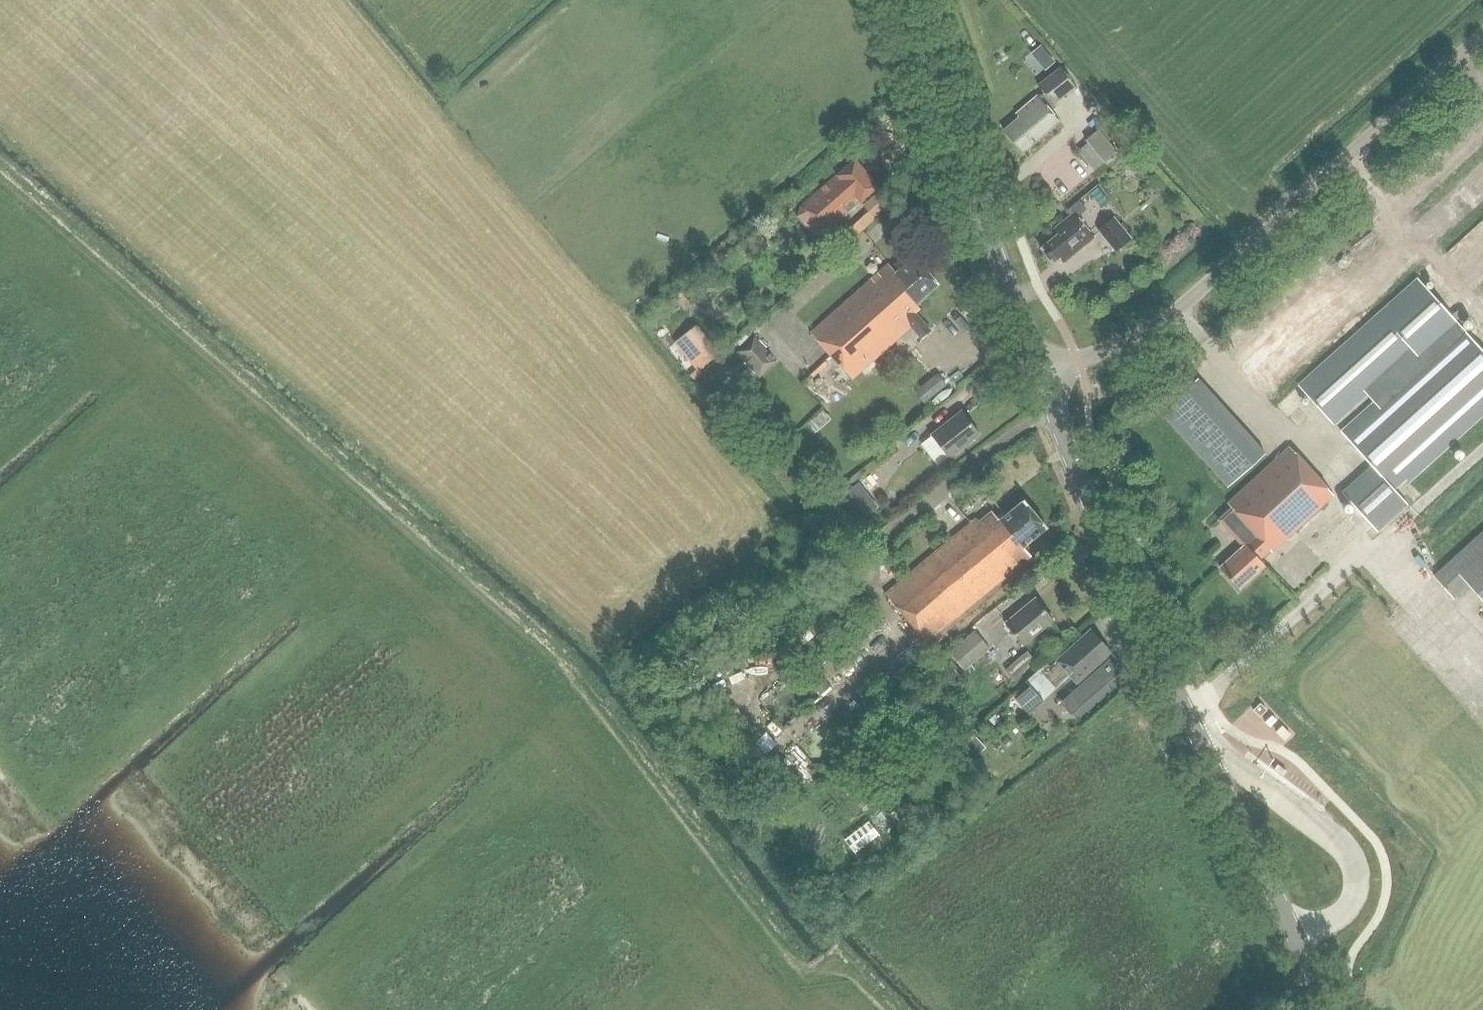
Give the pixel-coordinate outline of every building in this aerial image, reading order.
[(1047,54),(1040,46),(1032,54),(1038,61),(1047,54)] [(1059,121),(1048,108),(1074,87),(1057,67),(1036,85),(1043,94),(1039,98),(1038,96),(1016,114),(1019,117),(1003,131),(1022,153),(1059,121)] [(1098,129),(1085,139),(1101,161),(1115,151),(1098,129)] [(855,161),(799,209),(814,227),(842,203),(848,211),(877,187),(855,161)] [(1079,200),(1070,208),(1074,213),(1077,217),(1085,211),(1087,210),(1079,200)] [(1058,234),(1040,248),(1052,263),(1059,257),(1063,262),(1093,237),(1077,217),(1074,213),(1054,229),(1058,234)] [(1113,217),(1097,230),(1113,251),(1130,237),(1113,217)] [(860,289),(810,333),(830,355),(850,378),(900,334),(911,324),(921,335),(928,328),(914,313),(919,308),(916,304),(938,284),(927,271),(914,257),(896,273),(888,264),(860,289)] [(1416,277),(1298,386),(1334,425),(1367,395),(1373,401),(1457,324),(1458,323),(1416,277)] [(720,353),(696,324),(674,343),(698,371),(720,353)] [(1340,431),(1371,465),(1394,490),(1397,492),(1482,413),(1482,352),(1457,324),(1373,401),(1340,431)] [(776,357),(755,335),(736,354),(757,376),(776,357)] [(915,391),(924,402),(946,384),(937,374),(915,391)] [(1158,413),(1226,486),(1264,451),(1196,378),(1158,413)] [(822,410),(806,423),(814,432),(830,419),(822,410)] [(979,434),(961,411),(931,435),(949,458),(979,434)] [(1264,565),(1261,562),(1334,495),(1289,447),(1227,504),(1231,508),(1218,520),(1243,547),(1220,568),(1239,589),(1264,565)] [(1371,465),(1341,492),(1378,532),(1408,505),(1397,492),(1394,490),(1371,465)] [(856,482),(834,501),(854,525),(850,528),(861,541),(872,532),(861,519),(876,507),(856,482)] [(992,512),(979,522),(976,518),(885,594),(929,645),(1033,559),(1023,547),(1046,528),(1023,501),(999,521),(992,512)] [(1440,570),(1433,576),(1434,577),(1453,597),(1467,584),(1482,602),(1482,530),(1440,570)] [(1053,620),(1035,598),(1004,624),(1022,645),(1053,620)] [(1046,663),(1025,682),(1029,686),(1040,698),(1067,673),(1070,676),(1076,683),(1077,682),(1080,685),(1070,693),(1079,703),(1116,669),(1119,672),(1120,671),(1106,656),(1110,652),(1090,630),(1056,661),(1050,667),(1046,663)] [(961,670),(987,648),(972,631),(946,652),(961,670)] [(818,674),(841,655),(833,646),(800,675),(817,695),(828,686),(818,674)] [(1005,665),(1015,677),(1038,660),(1028,648),(1005,665)] [(1456,652),(1423,682),(1445,706),(1478,676),(1456,652)] [(950,660),(941,668),(951,680),(960,673),(950,660)] [(1029,686),(1015,699),(1028,714),(1042,701),(1040,698),(1029,686)] [(1260,703),(1253,710),(1254,710),(1260,717),(1260,716),(1265,710),(1266,711),(1266,710),(1260,704),(1260,703)] [(989,720),(994,725),(999,719),(994,714),(989,720)] [(1282,726),(1276,732),(1284,740),(1290,734),(1282,726)] [(986,748),(977,738),(964,749),(973,760),(986,748)]
